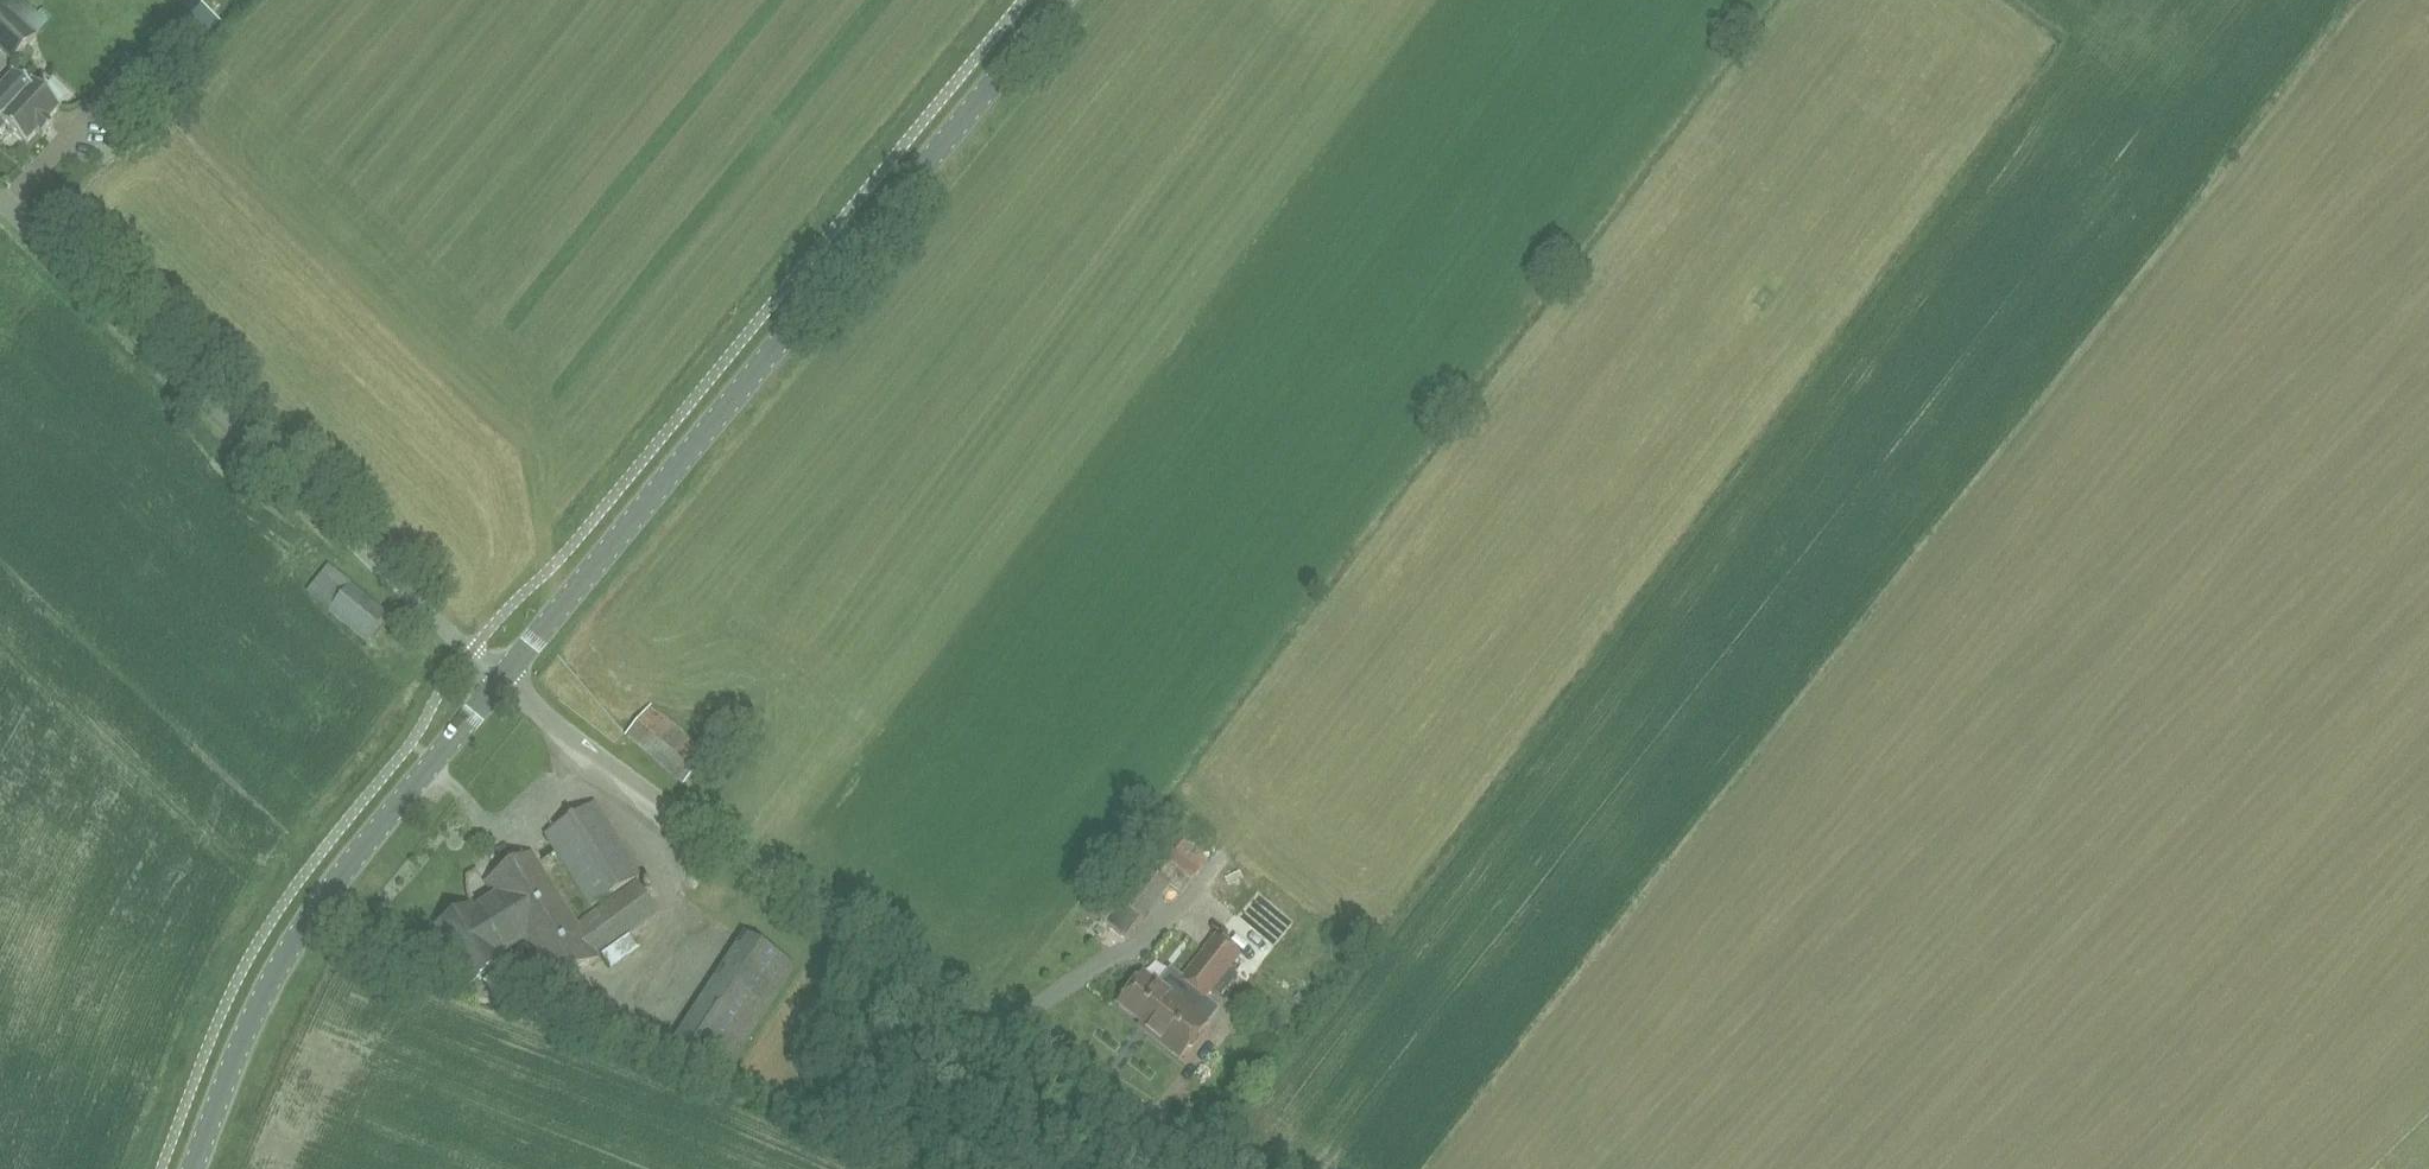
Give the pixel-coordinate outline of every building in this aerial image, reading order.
[(0,5),(0,52),(12,64),(13,65),(37,39),(36,38),(35,39),(0,5)] [(49,121),(59,110),(60,111),(61,110),(32,83),(31,84),(32,85),(29,88),(14,74),(13,75),(13,76),(0,90),(0,134),(5,129),(26,148),(27,147),(26,146),(38,133),(42,137),(41,138),(42,139),(53,127),(52,126),(51,127),(47,123),(49,121)] [(305,593),(365,644),(388,617),(328,566),(305,593)] [(682,786),(708,756),(651,707),(637,723),(626,713),(616,724),(625,736),(623,739),(640,754),(643,751),(682,786)] [(591,908),(639,878),(593,805),(545,836),(591,908)] [(1181,895),(1208,861),(1182,841),(1174,852),(1167,846),(1149,870),(1181,895)] [(575,927),(530,856),(486,884),(495,899),(474,912),(471,908),(437,929),(453,954),(449,957),(467,986),(506,962),(501,954),(522,941),(552,988),(597,961),(596,960),(658,914),(635,883),(575,927)] [(1142,922),(1164,894),(1141,876),(1120,904),(1142,922)] [(719,1083),(794,969),(743,936),(668,1051),(719,1083)] [(1190,988),(1203,998),(1238,956),(1220,941),(1185,983),(1190,988)] [(1203,998),(1190,988),(1185,983),(1182,981),(1169,996),(1142,975),(1134,985),(1129,986),(1123,993),(1124,998),(1118,1005),(1149,1030),(1146,1033),(1179,1059),(1187,1049),(1193,1048),(1198,1041),(1198,1036),(1219,1010),(1203,998)]
